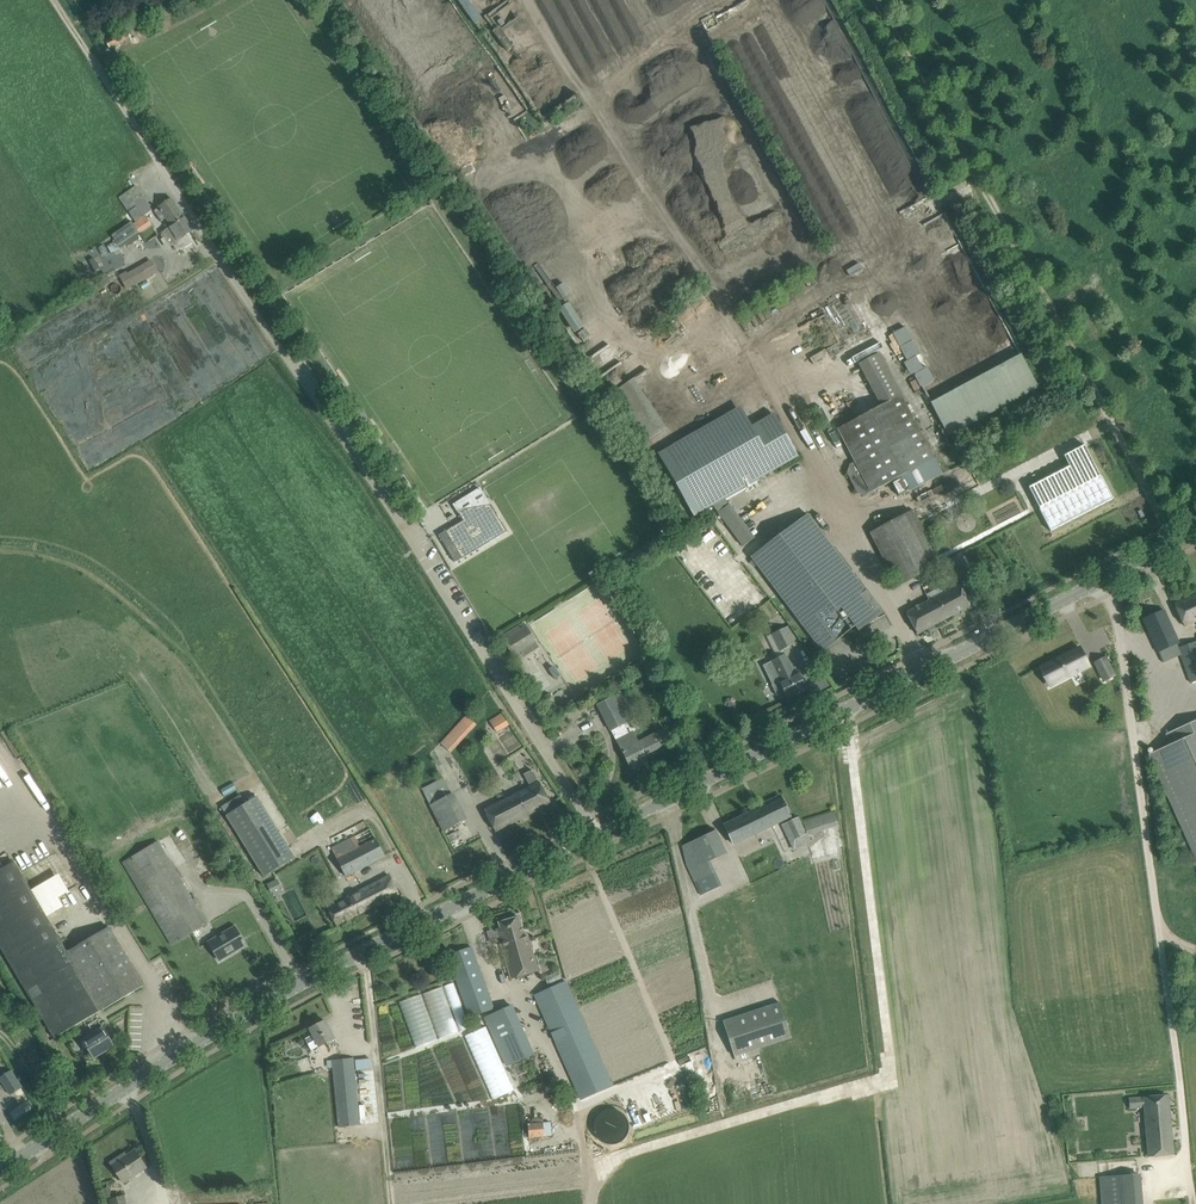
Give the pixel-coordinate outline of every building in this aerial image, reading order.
[(472,24),(489,13),(480,0),(455,0),(472,24)] [(105,41),(109,48),(131,37),(127,29),(105,41)] [(136,186),(118,198),(135,222),(152,210),(136,186)] [(171,225),(161,232),(164,237),(160,239),(167,248),(173,245),(177,250),(184,246),(185,248),(192,243),(187,234),(192,231),(193,230),(183,216),(172,198),(153,210),(160,220),(165,216),(170,224),(171,225)] [(133,224),(140,233),(152,225),(145,215),(133,224)] [(138,236),(140,234),(133,224),(132,221),(111,235),(120,248),(126,244),(128,246),(140,238),(138,236)] [(119,275),(127,290),(147,278),(142,269),(129,276),(126,271),(119,275)] [(106,273),(98,277),(103,287),(111,282),(106,273)] [(559,309),(575,333),(584,326),(569,302),(559,309)] [(905,325),(892,331),(920,387),(933,381),(905,325)] [(945,433),(1039,389),(1022,355),(929,399),(945,433)] [(611,393),(644,443),(666,428),(633,378),(611,393)] [(901,394),(837,428),(854,462),(849,464),(847,473),(858,493),(865,496),(892,482),(900,496),(943,473),(901,394)] [(740,406),(658,453),(694,516),(798,457),(773,413),(751,425),(740,406)] [(1090,455),(1069,466),(1028,487),(1039,509),(1050,531),(1113,499),(1102,477),(1101,477),(1090,455)] [(946,503),(926,517),(935,529),(954,515),(946,503)] [(446,531),(438,535),(455,562),(462,558),(506,532),(507,532),(490,504),(465,508),(464,508),(457,512),(458,513),(463,520),(446,531)] [(870,533),(897,586),(939,565),(912,511),(870,533)] [(853,625),(856,630),(885,615),(885,614),(884,615),(807,513),(750,556),(822,651),(850,630),(849,628),(853,625)] [(946,560),(957,580),(971,573),(960,553),(946,560)] [(929,600),(906,612),(917,634),(970,606),(959,584),(944,593),(940,586),(926,594),(929,600)] [(1195,621),(1195,595),(1174,604),(1184,626),(1195,621)] [(1159,652),(1179,643),(1163,610),(1143,618),(1159,652)] [(502,637),(514,657),(521,653),(520,651),(535,641),(524,623),(502,637)] [(793,645),(784,628),(769,635),(779,655),(784,652),(783,650),(793,645)] [(1177,648),(1180,655),(1190,681),(1195,679),(1195,641),(1177,648)] [(1080,647),(1040,668),(1049,664),(1052,668),(1047,670),(1052,678),(1056,676),(1058,682),(1070,675),(1084,668),(1089,666),(1080,647)] [(783,691),(787,698),(806,689),(798,671),(794,673),(785,654),(771,661),(780,680),(778,681),(779,681),(772,685),(776,695),(783,691)] [(1105,658),(1095,663),(1104,680),(1114,676),(1105,658)] [(668,689),(659,694),(666,704),(674,698),(668,689)] [(557,708),(565,703),(559,691),(550,696),(557,708)] [(598,704),(611,730),(612,730),(632,769),(644,763),(640,756),(669,742),(663,730),(634,745),(624,724),(632,719),(619,693),(598,704)] [(502,713),(489,721),(496,733),(509,725),(502,713)] [(440,743),(451,753),(477,725),(466,715),(440,743)] [(1148,754),(1195,861),(1195,720),(1166,734),(1170,744),(1148,754)] [(485,810),(496,831),(551,803),(539,782),(532,770),(524,775),(531,787),(485,810)] [(431,806),(452,795),(443,777),(422,789),(431,806)] [(226,815),(264,876),(294,857),(257,796),(226,815)] [(725,824),(734,843),(790,816),(781,797),(725,824)] [(839,826),(835,812),(803,822),(808,836),(822,832),(836,827),(839,826)] [(786,823),(794,840),(806,834),(798,817),(786,823)] [(334,846),(331,847),(345,876),(349,873),(384,855),(369,827),(334,846)] [(716,830),(683,846),(687,867),(689,871),(695,882),(701,879),(696,868),(710,861),(726,853),(716,830)] [(158,843),(123,864),(157,921),(172,946),(208,924),(196,905),(198,903),(195,897),(192,899),(158,843)] [(67,952),(14,861),(0,870),(0,946),(54,1038),(86,1020),(95,1014),(102,1010),(67,952)] [(332,891),(323,895),(329,906),(327,907),(331,915),(336,925),(398,894),(389,875),(337,901),(332,891)] [(497,929),(501,940),(511,978),(537,970),(530,944),(526,932),(523,933),(518,917),(499,923),(500,928),(497,929)] [(207,940),(218,958),(234,949),(236,951),(246,945),(239,935),(233,925),(207,940)] [(109,927),(67,952),(102,1010),(143,986),(109,927)] [(447,956),(451,967),(470,1018),(494,1009),(471,947),(447,956)] [(455,982),(399,999),(413,1046),(469,1029),(455,982)] [(535,995),(579,1100),(610,1087),(566,982),(535,995)] [(780,1002),(723,1021),(734,1057),(758,1049),(792,1038),(780,1002)] [(484,1017),(506,1066),(534,1054),(512,1005),(484,1017)] [(95,1014),(86,1020),(94,1034),(83,1040),(94,1058),(114,1046),(95,1014)] [(309,1029),(313,1035),(305,1039),(311,1050),(318,1046),(319,1047),(327,1043),(331,1049),(338,1045),(325,1021),(309,1029)] [(332,1061),(339,1127),(360,1125),(353,1058),(332,1061)] [(484,1078),(491,1096),(541,1077),(534,1058),(484,1078)] [(10,1096),(23,1087),(11,1070),(0,1077),(0,1080),(10,1096)] [(1129,1098),(1130,1107),(1145,1106),(1149,1156),(1173,1154),(1168,1095),(1129,1098)] [(14,1119),(35,1109),(31,1100),(9,1110),(14,1119)] [(527,1124),(528,1138),(544,1137),(544,1135),(552,1135),(551,1122),(543,1123),(543,1122),(527,1124)] [(360,1145),(352,1146),(352,1151),(336,1153),(337,1158),(349,1157),(349,1160),(351,1160),(351,1158),(352,1158),(352,1156),(355,1156),(355,1158),(356,1158),(356,1157),(358,1157),(358,1156),(365,1155),(364,1149),(361,1149),(360,1145)] [(110,1162),(123,1183),(146,1168),(135,1150),(121,1159),(119,1156),(110,1162)] [(1102,1203),(1140,1203),(1138,1174),(1100,1177),(1102,1203)] [(123,1195),(109,1199),(110,1203),(126,1203),(123,1195)]
